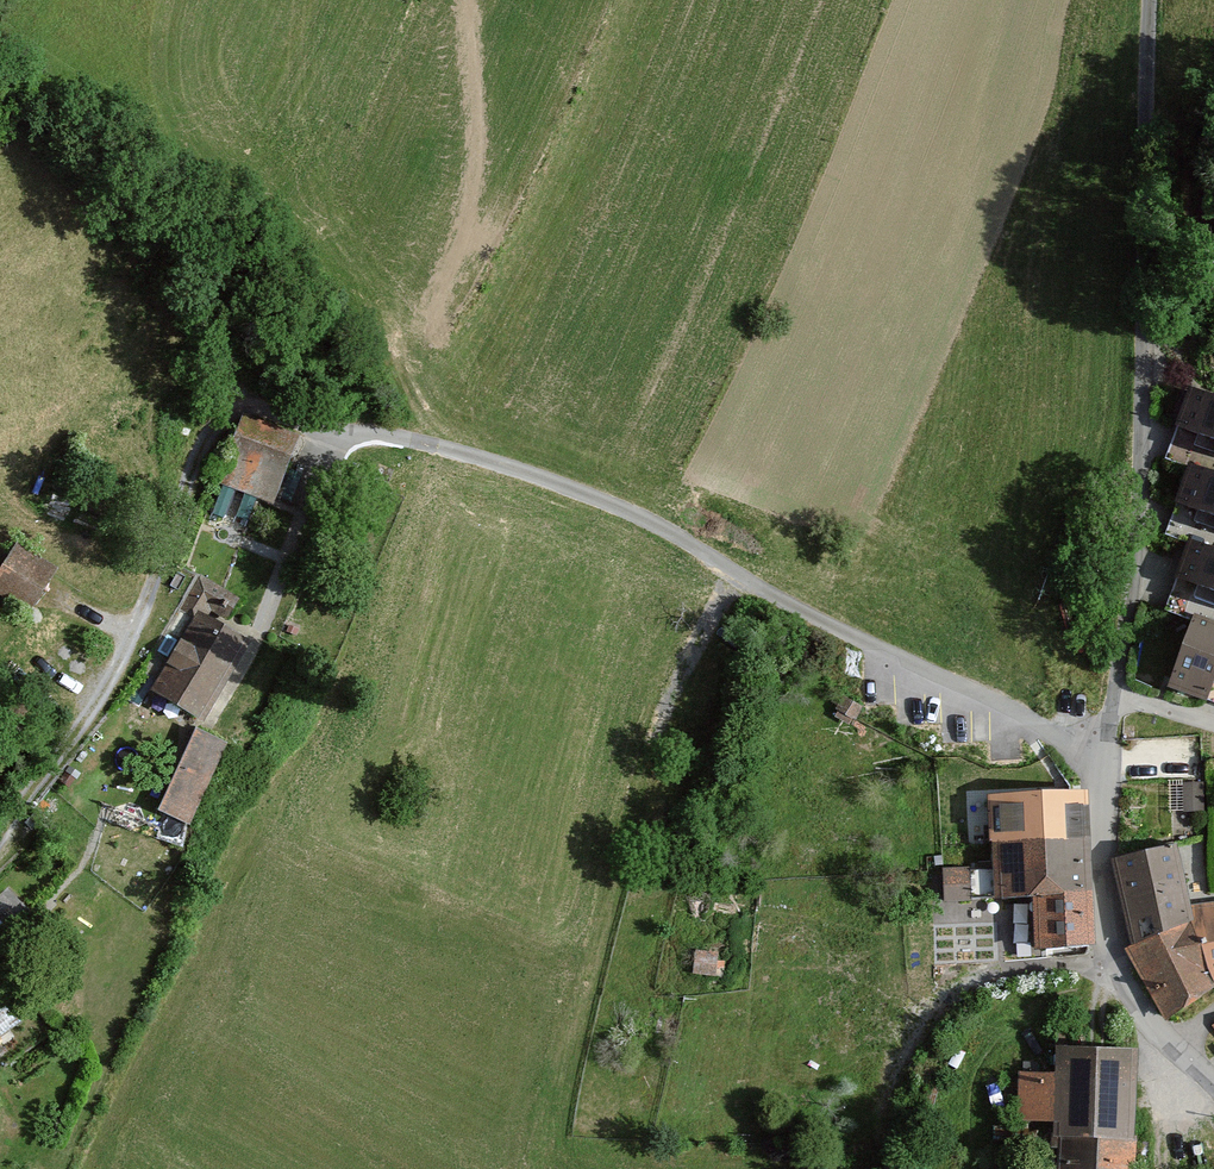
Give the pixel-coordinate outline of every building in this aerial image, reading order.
[(1213,478),(1213,397),(1189,389),(1166,463),(1187,469),(1213,478)] [(282,463),(232,443),(218,479),(269,498),(282,463)] [(1213,550),(1213,478),(1187,469),(1165,533),(1188,541),(1213,550)] [(1213,624),(1213,550),(1188,541),(1165,607),(1196,618),(1213,624)] [(23,552),(0,589),(0,592),(27,609),(51,570),(23,552)] [(232,601),(199,583),(148,672),(162,680),(153,695),(199,721),(240,649),(213,634),(232,601)] [(1196,618),(1173,688),(1213,701),(1213,624),(1196,618)] [(221,749),(195,738),(165,809),(191,820),(221,749)] [(1187,765),(1163,765),(1163,781),(1187,781),(1187,765)] [(1085,799),(995,802),(998,897),(1039,895),(1041,949),(1090,947),(1085,799)] [(1122,868),(1142,953),(1135,955),(1169,1018),(1213,991),(1213,910),(1193,913),(1179,853),(1122,868)] [(948,887),(971,886),(970,867),(948,867),(948,887)] [(1063,1056),(1061,1082),(1023,1079),(1021,1119),(1060,1122),(1059,1134),(1074,1135),(1071,1168),(1130,1168),(1138,1061),(1063,1056)]
